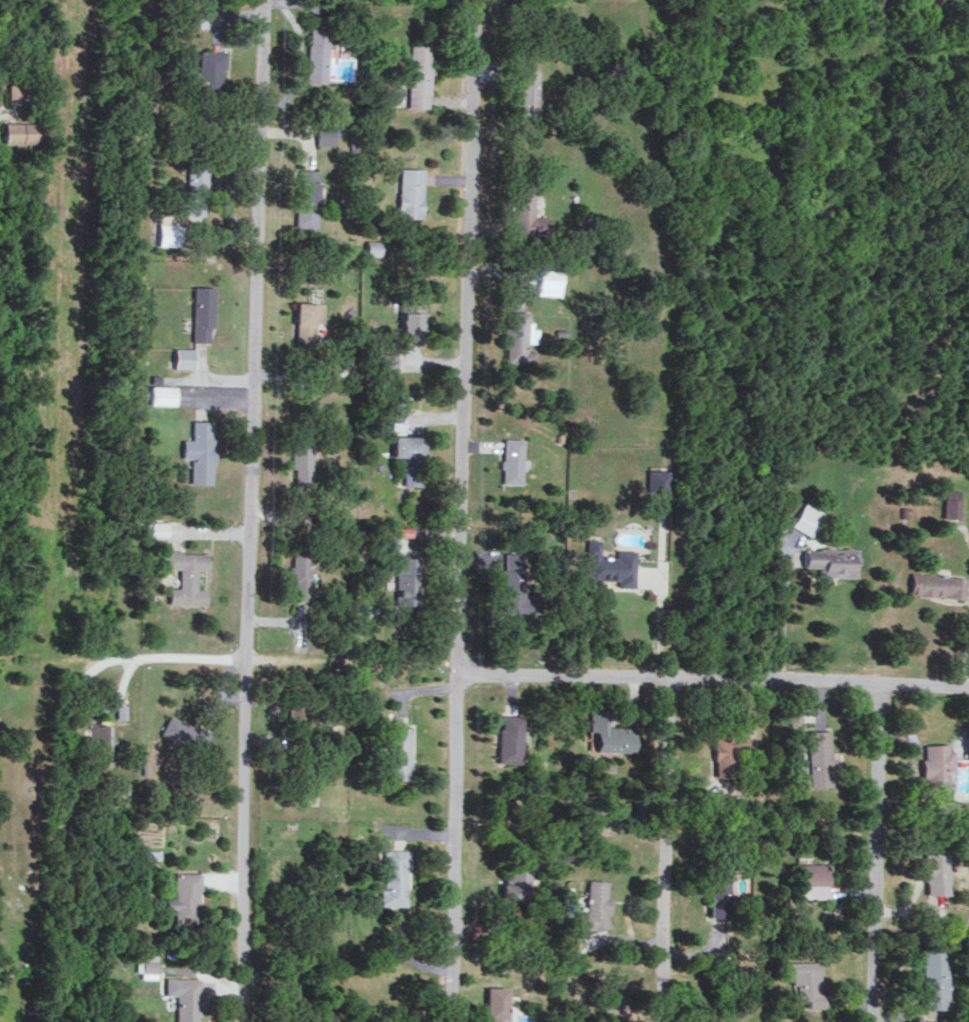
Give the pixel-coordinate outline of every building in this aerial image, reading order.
[(205,9),(189,10),(189,26),(205,25),(205,9)] [(307,80),(328,81),(329,28),(309,27),(307,80)] [(433,44),(411,44),(410,106),(431,107),(433,44)] [(226,51),(201,50),(200,89),(221,89),(221,69),(225,69),(226,51)] [(539,69),(518,69),(517,114),(538,115),(539,69)] [(8,102),(24,103),(25,83),(9,83),(8,102)] [(47,142),(47,122),(5,121),(5,141),(47,142)] [(317,143),(335,144),(336,126),(318,125),(317,143)] [(208,162),(188,161),(187,201),(178,200),(178,214),(206,215),(208,162)] [(422,168),(400,167),(399,217),(422,217),(422,168)] [(297,226),(318,226),(319,169),(298,168),(297,226)] [(513,235),(548,235),(548,216),(534,216),(534,183),(513,183),(513,235)] [(180,212),(159,212),(158,245),(179,245),(180,212)] [(379,241),(366,240),(365,254),(379,255),(379,241)] [(561,295),(562,269),(540,269),(539,294),(561,295)] [(215,286),(193,286),(192,341),(210,341),(210,325),(214,325),(215,286)] [(401,340),(421,340),(420,298),(400,298),(401,340)] [(295,351),(314,351),(314,321),(323,321),(323,302),(296,302),(295,351)] [(507,362),(536,363),(536,350),(528,350),(528,342),(538,342),(539,328),(530,327),(530,311),(511,311),(511,326),(503,326),(503,347),(507,347),(507,362)] [(174,368),(194,368),(194,348),(175,347),(174,368)] [(174,404),(174,386),(149,385),(149,404),(174,404)] [(212,483),(213,420),(192,420),(192,440),(182,439),(182,458),(191,459),(190,483),(212,483)] [(312,482),(313,427),(292,427),(291,468),(294,468),(294,482),(312,482)] [(423,434),(392,434),(392,455),(403,455),(402,484),(422,485),(423,434)] [(522,465),(528,465),(528,458),(523,458),(523,437),(503,437),(502,482),(522,482),(522,465)] [(669,469),(648,469),(648,491),(669,491),(669,469)] [(942,517),(957,517),(958,489),(943,488),(942,517)] [(792,524),(810,535),(824,511),(806,500),(792,524)] [(167,537),(168,520),(146,520),(145,536),(167,537)] [(392,536),(376,537),(377,553),(392,552),(392,536)] [(636,549),(616,548),(616,556),(601,555),(601,538),(588,538),(588,578),(619,579),(618,585),(635,586),(636,549)] [(311,598),(312,545),(292,545),(291,598),(311,598)] [(857,576),(857,547),(805,546),(804,565),(818,566),(818,575),(857,576)] [(206,604),(206,588),(197,587),(197,568),(208,568),(208,551),(161,549),(160,567),(180,567),(179,587),(169,586),(168,602),(206,604)] [(541,597),(523,597),(523,552),(502,551),(502,610),(541,610),(541,597)] [(419,556),(397,555),(396,603),(417,603),(419,556)] [(961,596),(962,575),(909,572),(908,594),(961,596)] [(783,719),(799,721),(802,705),(786,703),(783,719)] [(118,718),(127,717),(127,704),(117,704),(118,718)] [(629,726),(604,725),(604,708),(587,708),(587,750),(629,751),(629,726)] [(189,745),(197,726),(169,714),(161,733),(189,745)] [(517,714),(496,714),(495,761),(516,761),(517,714)] [(114,753),(115,723),(93,722),(92,752),(114,753)] [(188,747),(199,755),(213,733),(202,725),(188,747)] [(411,726),(390,726),(390,778),(411,778),(411,726)] [(807,730),(807,786),(830,785),(829,729),(807,730)] [(745,747),(746,731),(712,730),(710,775),(734,776),(735,747),(745,747)] [(921,743),(922,759),(920,759),(922,790),(949,789),(947,742),(921,743)] [(407,849),(383,848),(381,904),(405,905),(407,849)] [(945,893),(944,854),(909,854),(909,878),(923,878),(923,894),(945,893)] [(826,862),(798,863),(799,897),(826,897),(826,862)] [(522,867),(504,868),(504,883),(499,883),(500,900),(523,899),(522,867)] [(728,917),(729,870),(708,869),(708,893),(709,893),(709,916),(728,917)] [(199,921),(200,872),(176,872),(176,898),(167,898),(167,908),(175,908),(174,920),(199,921)] [(605,930),(606,879),(586,879),(585,914),(574,914),(573,929),(605,930)] [(944,946),(920,945),(919,1008),(943,1008),(944,946)] [(157,951),(141,950),(141,959),(138,959),(137,978),(156,978),(157,951)] [(821,1006),(820,960),(788,961),(788,982),(794,982),(795,999),(806,999),(806,1007),(821,1006)] [(165,977),(165,994),(176,994),(175,1021),(198,1021),(198,1013),(203,1013),(203,990),(200,990),(200,977),(165,977)] [(485,986),(484,1021),(504,1021),(505,986),(485,986)]
